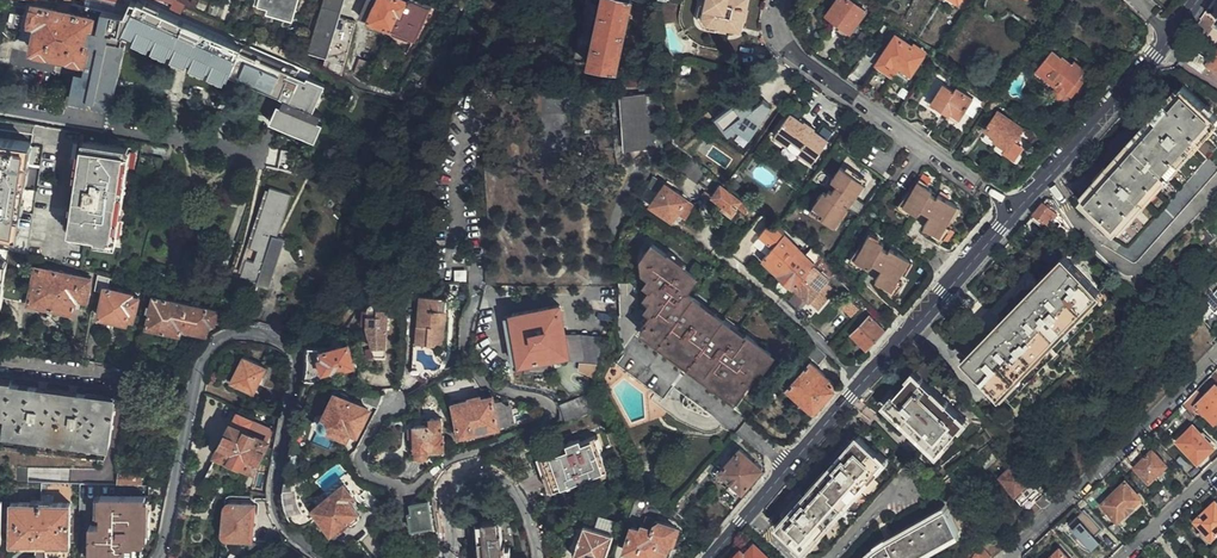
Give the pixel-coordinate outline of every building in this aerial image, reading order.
[(129,26),(150,30),(159,4),(149,0),(105,0),(146,10),(143,19),(77,5),(75,13),(93,17),(102,19),(129,26)] [(159,4),(150,30),(148,33),(146,38),(167,46),(169,42),(172,34),(236,58),(231,70),(281,90),(279,97),(274,95),(272,104),(267,114),(313,132),(320,114),(316,111),(319,105),(310,100),(320,75),(304,68),(302,67),(300,70),(292,66),(294,62),(242,42),(245,36),(160,2),(161,0),(149,0),(159,4)] [(268,3),(295,11),(299,0),(259,0),(268,3)] [(356,21),(341,12),(344,0),(320,0),(306,47),(323,55),(321,61),(342,75),(356,21)] [(360,18),(392,32),(390,37),(412,45),(427,7),(421,4),(422,0),(409,0),(408,0),(378,0),(377,2),(372,0),(367,0),(360,18)] [(591,67),(618,71),(632,0),(604,0),(591,67)] [(741,14),(744,14),(747,4),(744,2),(745,0),(703,0),(700,14),(707,25),(737,31),(741,14)] [(866,13),(850,0),(837,0),(826,14),(833,20),(848,31),(849,32),(866,13)] [(947,0),(937,0),(950,10),(954,5),(947,0)] [(295,11),(268,3),(267,9),(293,18),(295,11)] [(100,29),(102,19),(93,17),(75,13),(36,6),(33,21),(39,22),(35,48),(85,58),(91,27),(100,29)] [(881,15),(874,8),(870,13),(878,19),(881,15)] [(848,31),(833,20),(829,24),(844,36),(848,31)] [(105,30),(100,29),(91,27),(85,58),(91,60),(98,61),(105,30)] [(921,56),(893,38),(879,58),(889,66),(887,69),(893,73),(891,76),(902,83),(921,56)] [(306,47),(303,53),(310,57),(321,61),(323,55),(306,47)] [(1181,57),(1203,72),(1212,60),(1195,50),(1193,51),(1188,48),(1183,54),(1181,57)] [(924,55),(930,60),(934,53),(928,49),(924,55)] [(1052,50),(1036,68),(1055,85),(1052,89),(1055,93),(1060,96),(1064,92),(1065,93),(1085,69),(1074,59),(1071,63),(1062,55),(1061,57),(1052,50)] [(1212,60),(1203,72),(1206,74),(1212,67),(1216,70),(1216,54),(1212,60)] [(1055,85),(1036,68),(1033,72),(1052,89),(1055,85)] [(654,75),(639,75),(639,87),(654,87),(654,75)] [(957,119),(971,99),(955,88),(951,93),(941,86),(918,120),(926,126),(937,110),(947,116),(949,114),(957,119)] [(652,91),(622,91),(623,147),(659,146),(659,131),(652,131),(652,113),(652,91)] [(749,133),(772,100),(761,95),(752,103),(743,91),(715,112),(727,129),(736,124),(749,133)] [(1174,94),(1167,102),(1099,177),(1075,203),(1083,209),(1096,221),(1112,234),(1113,235),(1128,242),(1119,252),(1128,257),(1136,257),(1216,168),(1216,134),(1174,94)] [(803,118),(789,108),(773,130),(813,158),(829,136),(816,127),(818,125),(804,115),(803,118)] [(1007,147),(1022,126),(997,110),(985,128),(998,137),(996,140),(1007,147)] [(721,135),(705,146),(721,169),(737,158),(721,135)] [(0,139),(0,248),(3,249),(5,238),(17,239),(32,144),(0,139)] [(111,240),(130,152),(85,142),(66,231),(111,240)] [(144,145),(142,153),(153,155),(155,147),(144,145)] [(297,160),(299,150),(283,146),(281,156),(297,160)] [(171,150),(155,147),(153,155),(169,159),(171,150)] [(711,170),(704,164),(695,175),(702,181),(711,170)] [(848,207),(843,203),(850,192),(856,196),(865,182),(841,165),(831,178),(838,182),(833,189),(831,188),(827,192),(823,190),(813,204),(824,212),(821,215),(835,225),(848,207)] [(726,182),(711,170),(702,181),(709,187),(705,192),(714,199),(717,195),(727,203),(724,207),(722,209),(733,217),(738,212),(735,209),(744,199),(726,183),(726,182)] [(1005,189),(1016,186),(1013,170),(1002,172),(1005,189)] [(673,186),(676,182),(670,178),(651,204),(673,221),(689,197),(673,186)] [(904,205),(917,214),(922,208),(931,214),(927,220),(924,225),(940,235),(959,206),(941,194),(938,197),(931,193),(934,189),(919,180),(904,205)] [(229,270),(257,278),(269,282),(283,236),(276,234),(289,191),(266,184),(248,244),(238,242),(229,270)] [(727,203),(717,195),(714,199),(724,207),(727,203)] [(1049,226),(1059,214),(1043,202),(1034,213),(1033,214),(1043,223),(1044,222),(1049,226)] [(922,208),(917,214),(927,220),(931,214),(922,208)] [(1043,223),(1033,214),(1029,217),(1040,227),(1043,223)] [(1059,214),(1049,226),(1066,237),(1073,229),(1064,218),(1059,214)] [(785,229),(779,224),(776,228),(765,220),(754,232),(770,246),(781,233),(785,229)] [(855,255),(870,265),(873,259),(882,265),(878,270),(873,278),(891,288),(909,258),(890,246),(888,249),(881,245),(883,241),(869,232),(855,255)] [(770,246),(761,257),(794,286),(814,264),(781,233),(770,246)] [(1070,251),(1056,240),(954,344),(967,356),(1070,251)] [(651,261),(646,267),(639,262),(640,338),(684,371),(746,420),(747,419),(767,396),(747,380),(759,364),(761,366),(770,355),(746,335),(741,340),(728,329),(730,327),(715,314),(712,317),(699,306),(701,303),(684,290),(695,277),(653,242),(643,255),(651,261)] [(0,248),(0,303),(2,304),(3,296),(6,279),(9,250),(3,249),(0,248)] [(1096,313),(1106,303),(1120,289),(1070,251),(967,356),(989,378),(985,383),(997,396),(1002,391),(1010,399),(1096,313)] [(814,264),(794,286),(809,300),(836,271),(828,263),(820,256),(814,264)] [(873,259),(870,265),(878,270),(882,265),(873,259)] [(82,295),(84,273),(30,265),(25,301),(69,307),(72,293),(82,295)] [(1170,274),(1174,269),(1169,265),(1165,269),(1170,274)] [(1165,269),(1160,274),(1165,279),(1170,274),(1165,269)] [(105,274),(89,270),(88,287),(98,289),(95,313),(123,317),(126,306),(131,306),(134,292),(127,291),(127,289),(104,285),(105,274)] [(6,279),(3,296),(19,299),(22,281),(6,279)] [(388,289),(368,302),(387,307),(391,289),(388,289)] [(447,297),(420,292),(412,340),(439,345),(447,297)] [(213,323),(216,310),(151,293),(144,325),(180,333),(181,329),(206,335),(210,322),(213,323)] [(1207,308),(1194,296),(1187,303),(1199,316),(1207,308)] [(845,304),(856,315),(862,309),(852,298),(845,304)] [(365,321),(368,302),(362,306),(360,320),(365,321)] [(367,344),(380,346),(387,307),(368,302),(365,321),(367,344)] [(562,358),(556,309),(508,316),(508,317),(501,318),(503,326),(506,355),(507,363),(514,362),(515,364),(562,358)] [(865,347),(883,329),(868,314),(850,333),(865,347)] [(279,319),(274,328),(282,331),(286,333),(289,336),(290,335),(290,334),(290,333),(290,332),(290,330),(289,329),(289,328),(290,327),(279,319)] [(439,345),(412,340),(409,339),(404,369),(418,378),(433,370),(442,352),(438,351),(439,345)] [(601,351),(602,347),(574,340),(577,380),(589,382),(601,351)] [(326,347),(306,345),(302,379),(321,382),(323,371),(334,368),(335,370),(353,365),(348,342),(330,347),(326,347)] [(819,362),(827,354),(814,343),(806,351),(819,362)] [(380,346),(367,344),(368,353),(379,355),(380,346)] [(260,378),(265,368),(242,356),(229,382),(249,392),(256,377),(260,378)] [(819,402),(832,389),(825,381),(827,378),(810,361),(787,386),(807,405),(806,407),(809,410),(814,409),(819,405),(819,402)] [(959,413),(945,401),(923,379),(921,382),(913,374),(887,404),(921,436),(939,451),(965,421),(958,415),(959,413)] [(0,379),(0,412),(8,413),(6,431),(110,445),(116,398),(77,392),(77,395),(38,390),(38,387),(11,384),(11,379),(0,377),(0,379)] [(825,381),(832,389),(836,385),(827,378),(825,381)] [(1216,384),(1196,406),(1205,415),(1207,413),(1216,423),(1216,422),(1216,385),(1216,384)] [(376,406),(383,392),(359,388),(357,395),(362,397),(362,400),(376,406)] [(498,425),(491,395),(478,397),(476,392),(468,394),(468,400),(453,403),(460,433),(498,425)] [(367,408),(335,394),(322,417),(320,418),(318,421),(318,424),(319,426),(320,427),(325,427),(344,436),(348,429),(356,432),(367,408)] [(583,403),(560,408),(558,424),(589,414),(583,403)] [(251,421),(237,414),(213,460),(227,466),(231,459),(253,469),(266,441),(246,431),(251,421)] [(444,448),(443,433),(440,432),(438,416),(429,417),(429,419),(430,423),(424,424),(411,426),(411,427),(412,437),(413,447),(415,447),(416,450),(417,453),(419,454),(422,455),(425,454),(427,451),(444,448)] [(1215,444),(1194,424),(1179,440),(1200,460),(1215,444)] [(777,525),(808,553),(892,459),(882,450),(880,451),(859,433),(851,441),(849,439),(830,460),(833,463),(803,495),(801,493),(782,514),(784,516),(777,525)] [(554,489),(608,470),(596,436),(581,442),(579,439),(567,443),(569,447),(562,450),(561,448),(542,455),(554,489)] [(1135,448),(1126,456),(1151,481),(1159,472),(1168,463),(1167,462),(1154,451),(1143,440),(1135,448)] [(1172,456),(1160,445),(1154,451),(1167,462),(1172,456)] [(267,479),(273,450),(269,448),(257,472),(254,492),(266,493),(266,486),(267,479)] [(741,495),(761,473),(739,453),(720,474),(741,495)] [(415,480),(416,475),(417,461),(405,457),(401,477),(415,480)] [(1017,459),(1015,462),(1028,473),(1030,471),(1017,459)] [(1028,473),(1015,462),(1012,464),(1025,476),(1028,473)] [(1025,476),(1012,464),(997,480),(1021,504),(1037,488),(1025,476)] [(102,467),(29,468),(29,481),(102,481),(102,467)] [(119,470),(116,483),(143,483),(140,472),(119,470)] [(357,510),(347,498),(352,494),(343,483),(312,507),(331,531),(357,510)] [(1114,515),(1119,521),(1132,506),(1139,498),(1124,483),(1104,504),(1103,505),(1106,508),(1104,510),(1111,517),(1114,515)] [(142,544),(145,544),(145,495),(101,495),(101,517),(93,518),(92,527),(90,527),(90,557),(126,557),(142,557),(142,544)] [(412,528),(413,532),(431,529),(428,500),(412,503),(410,503),(411,512),(408,513),(410,528),(412,528)] [(223,505),(220,533),(225,537),(238,538),(238,533),(251,534),(254,504),(226,502),(223,505)] [(71,544),(71,503),(12,503),(11,543),(71,544)] [(1216,504),(1196,521),(1211,539),(1216,534),(1216,504)] [(962,532),(949,505),(942,508),(944,511),(890,538),(873,550),(865,557),(907,557),(962,532)] [(1132,506),(1119,521),(1122,524),(1135,510),(1132,506)] [(1086,543),(1093,535),(1091,533),(1099,524),(1083,510),(1069,524),(1068,526),(1086,543)] [(508,543),(504,543),(503,539),(501,539),(498,515),(475,517),(477,537),(480,557),(509,557),(508,543)] [(676,528),(676,526),(646,516),(643,525),(642,524),(640,529),(633,526),(625,547),(650,557),(652,553),(665,557),(671,540),(676,541),(680,529),(676,528)] [(613,535),(585,524),(573,555),(581,557),(605,557),(613,535)] [(1091,533),(1093,535),(1095,536),(1102,528),(1099,524),(1091,533)] [(766,554),(755,544),(746,553),(741,549),(733,557),(770,557),(766,554)] [(974,557),(989,557),(991,554),(982,547),(974,557)] [(1062,552),(1059,549),(1050,557),(1068,557),(1062,552)]
